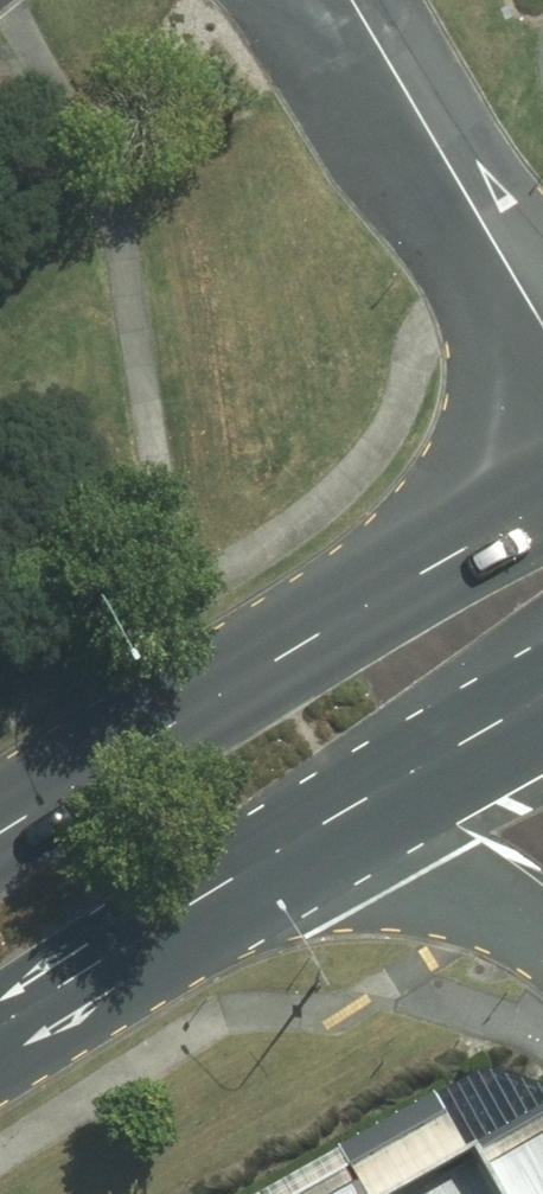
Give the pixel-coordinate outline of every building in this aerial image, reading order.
[(500,1098),(332,1193),(542,1193),(542,1172),(500,1098)] [(267,1193),(305,1193),(295,1178),(267,1193)]
